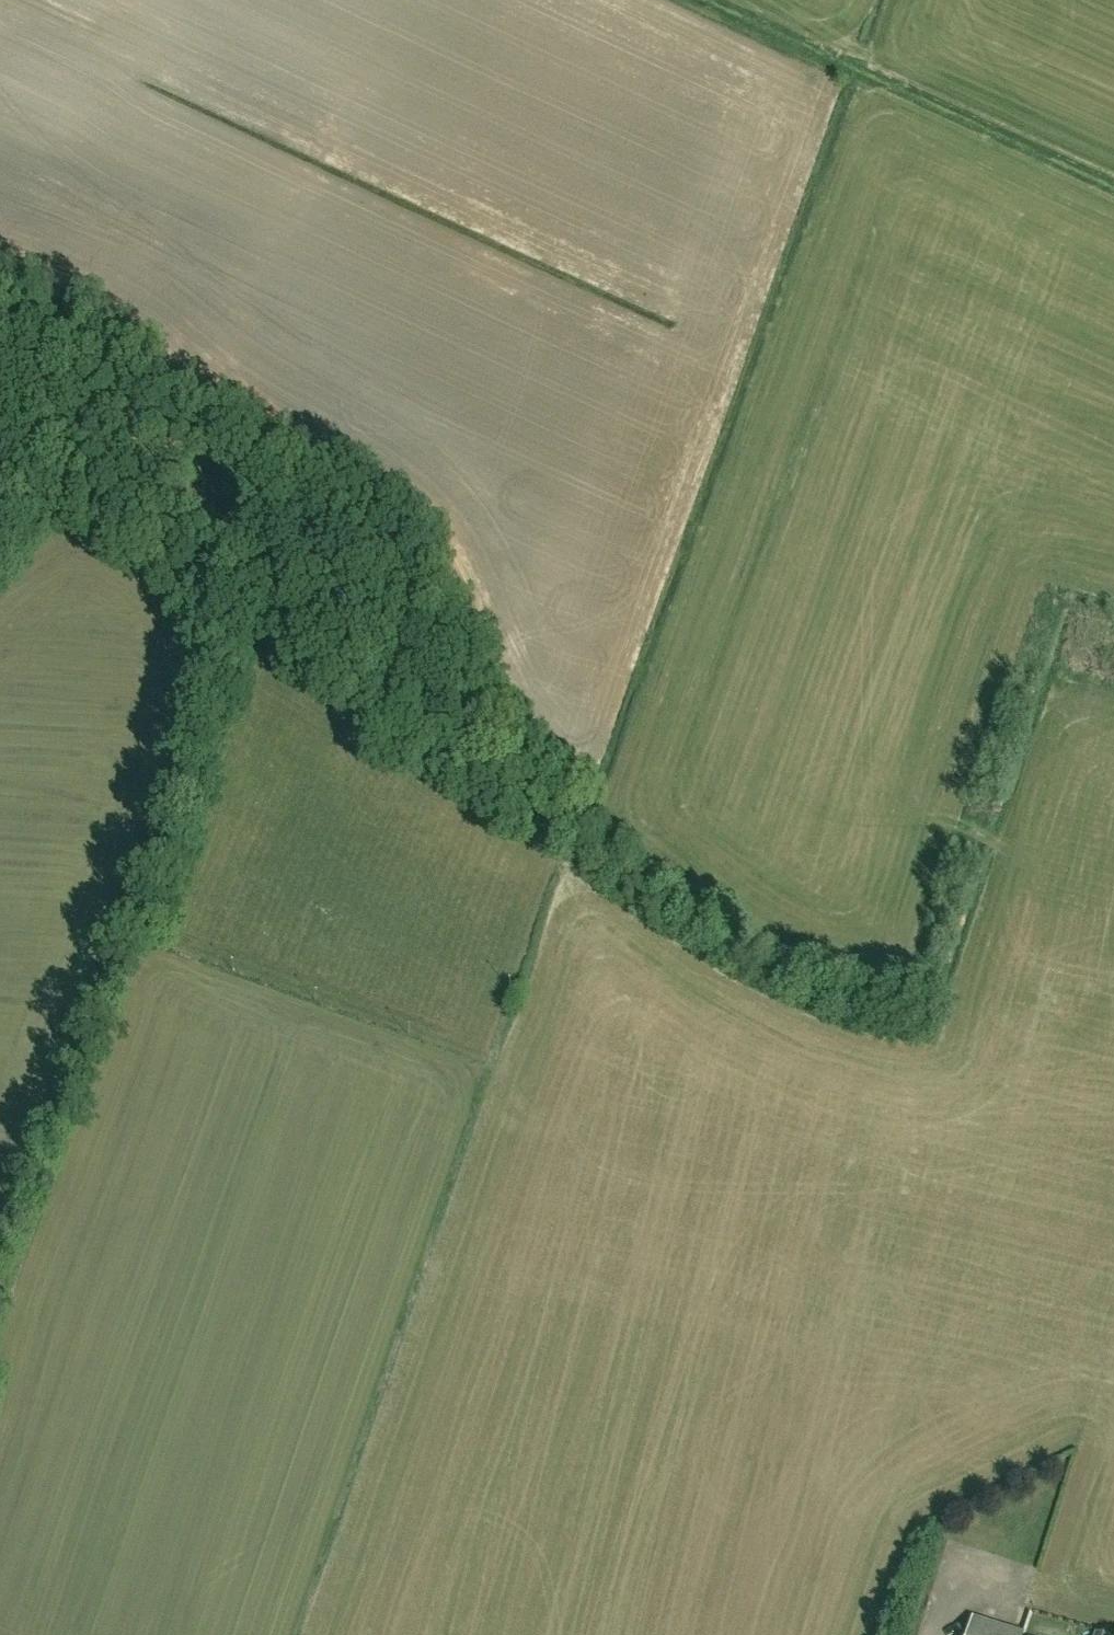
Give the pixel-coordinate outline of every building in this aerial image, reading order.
[(976,1626),(973,1634),(1013,1634),(976,1626)]
